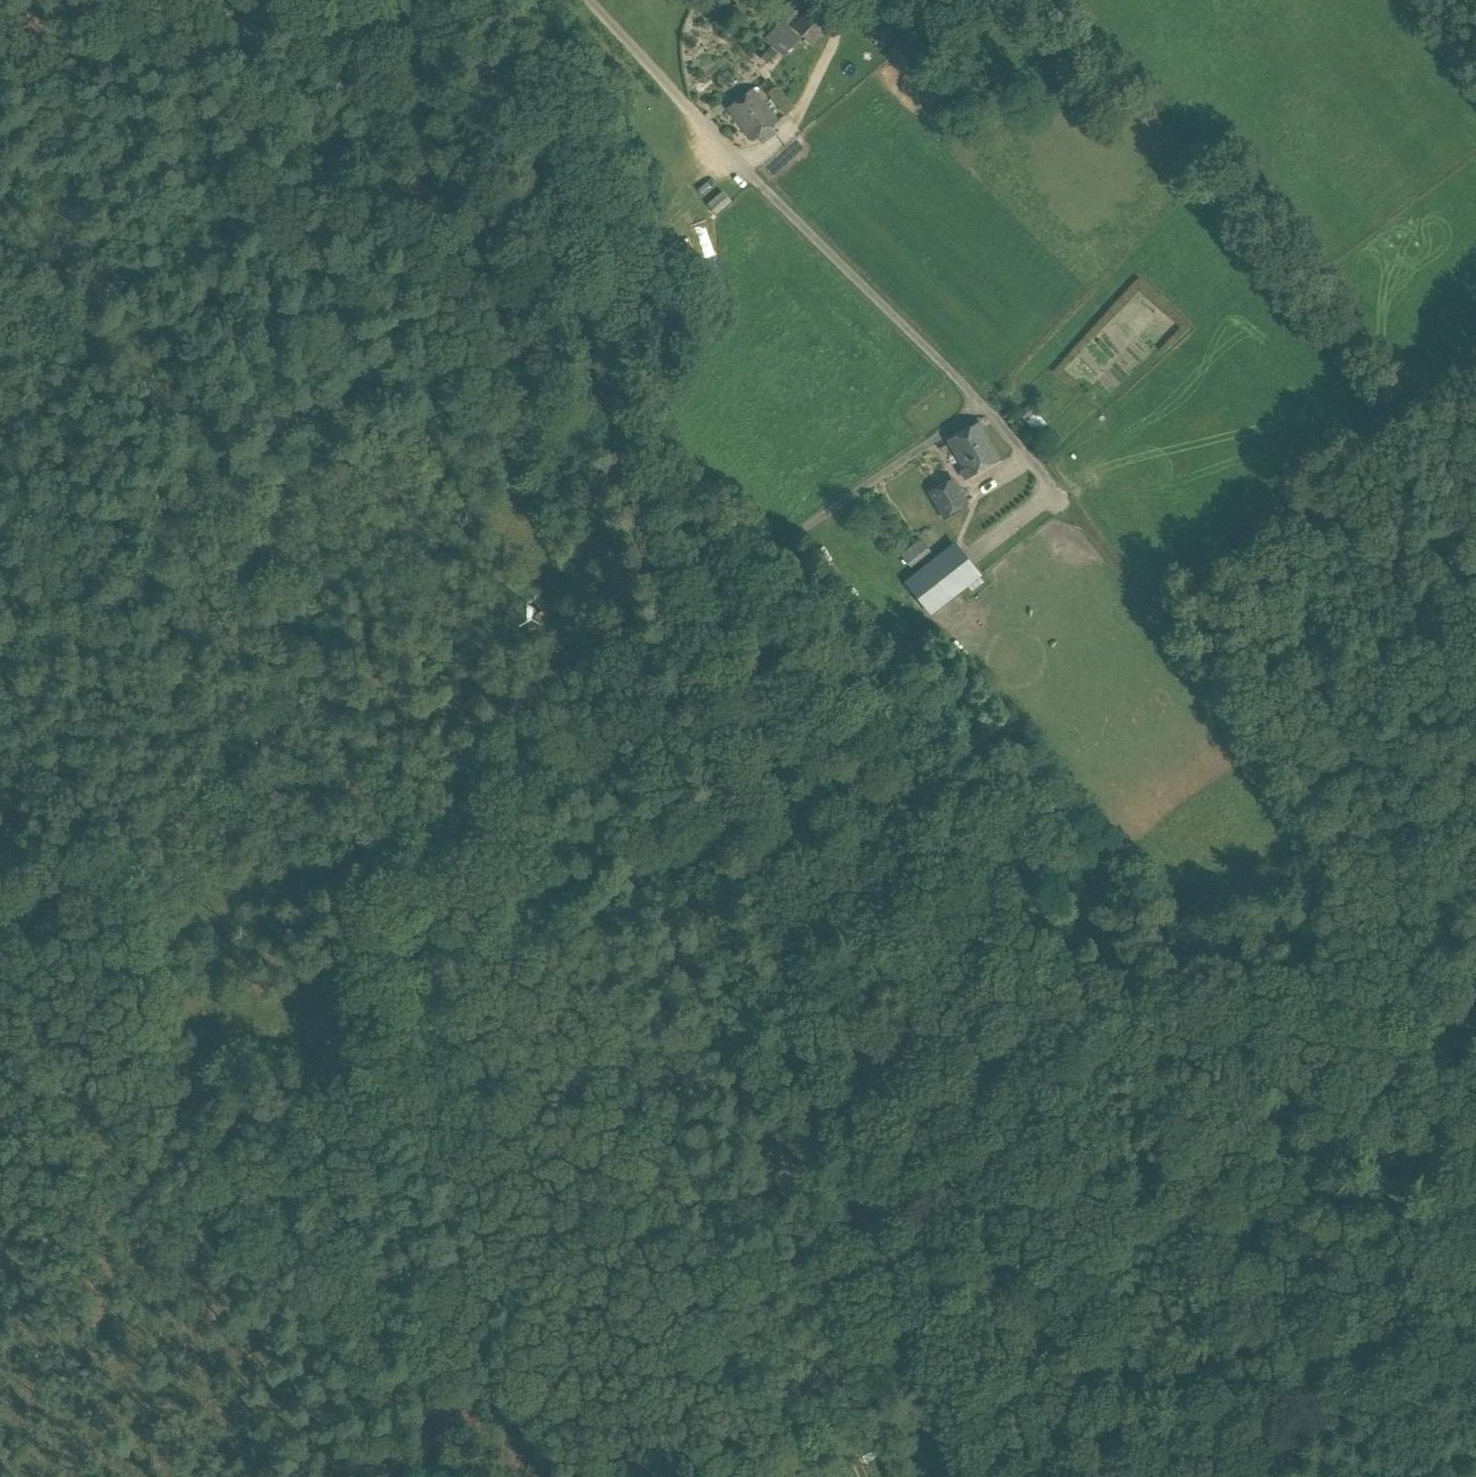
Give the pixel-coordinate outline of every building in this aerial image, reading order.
[(787,11),(797,21),(809,9),(801,0),(798,0),(787,11)] [(813,4),(809,9),(797,21),(793,25),(812,45),(833,24),(813,4)] [(783,22),(767,38),(783,52),(799,35),(783,22)] [(771,45),(759,58),(767,65),(779,53),(771,45)] [(754,89),(729,108),(752,139),(756,136),(772,124),(777,119),(754,89)] [(772,124),(756,136),(762,144),(778,132),(772,124)] [(699,198),(716,183),(705,170),(688,185),(699,198)] [(723,191),(709,203),(717,213),(732,201),(723,191)] [(977,424),(947,441),(968,477),(998,460),(977,424)] [(951,480),(929,493),(943,517),(965,504),(951,480)] [(939,528),(918,544),(927,556),(948,540),(939,528)] [(957,543),(910,582),(936,613),(983,575),(957,543)] [(906,577),(925,567),(918,554),(899,564),(906,577)]
